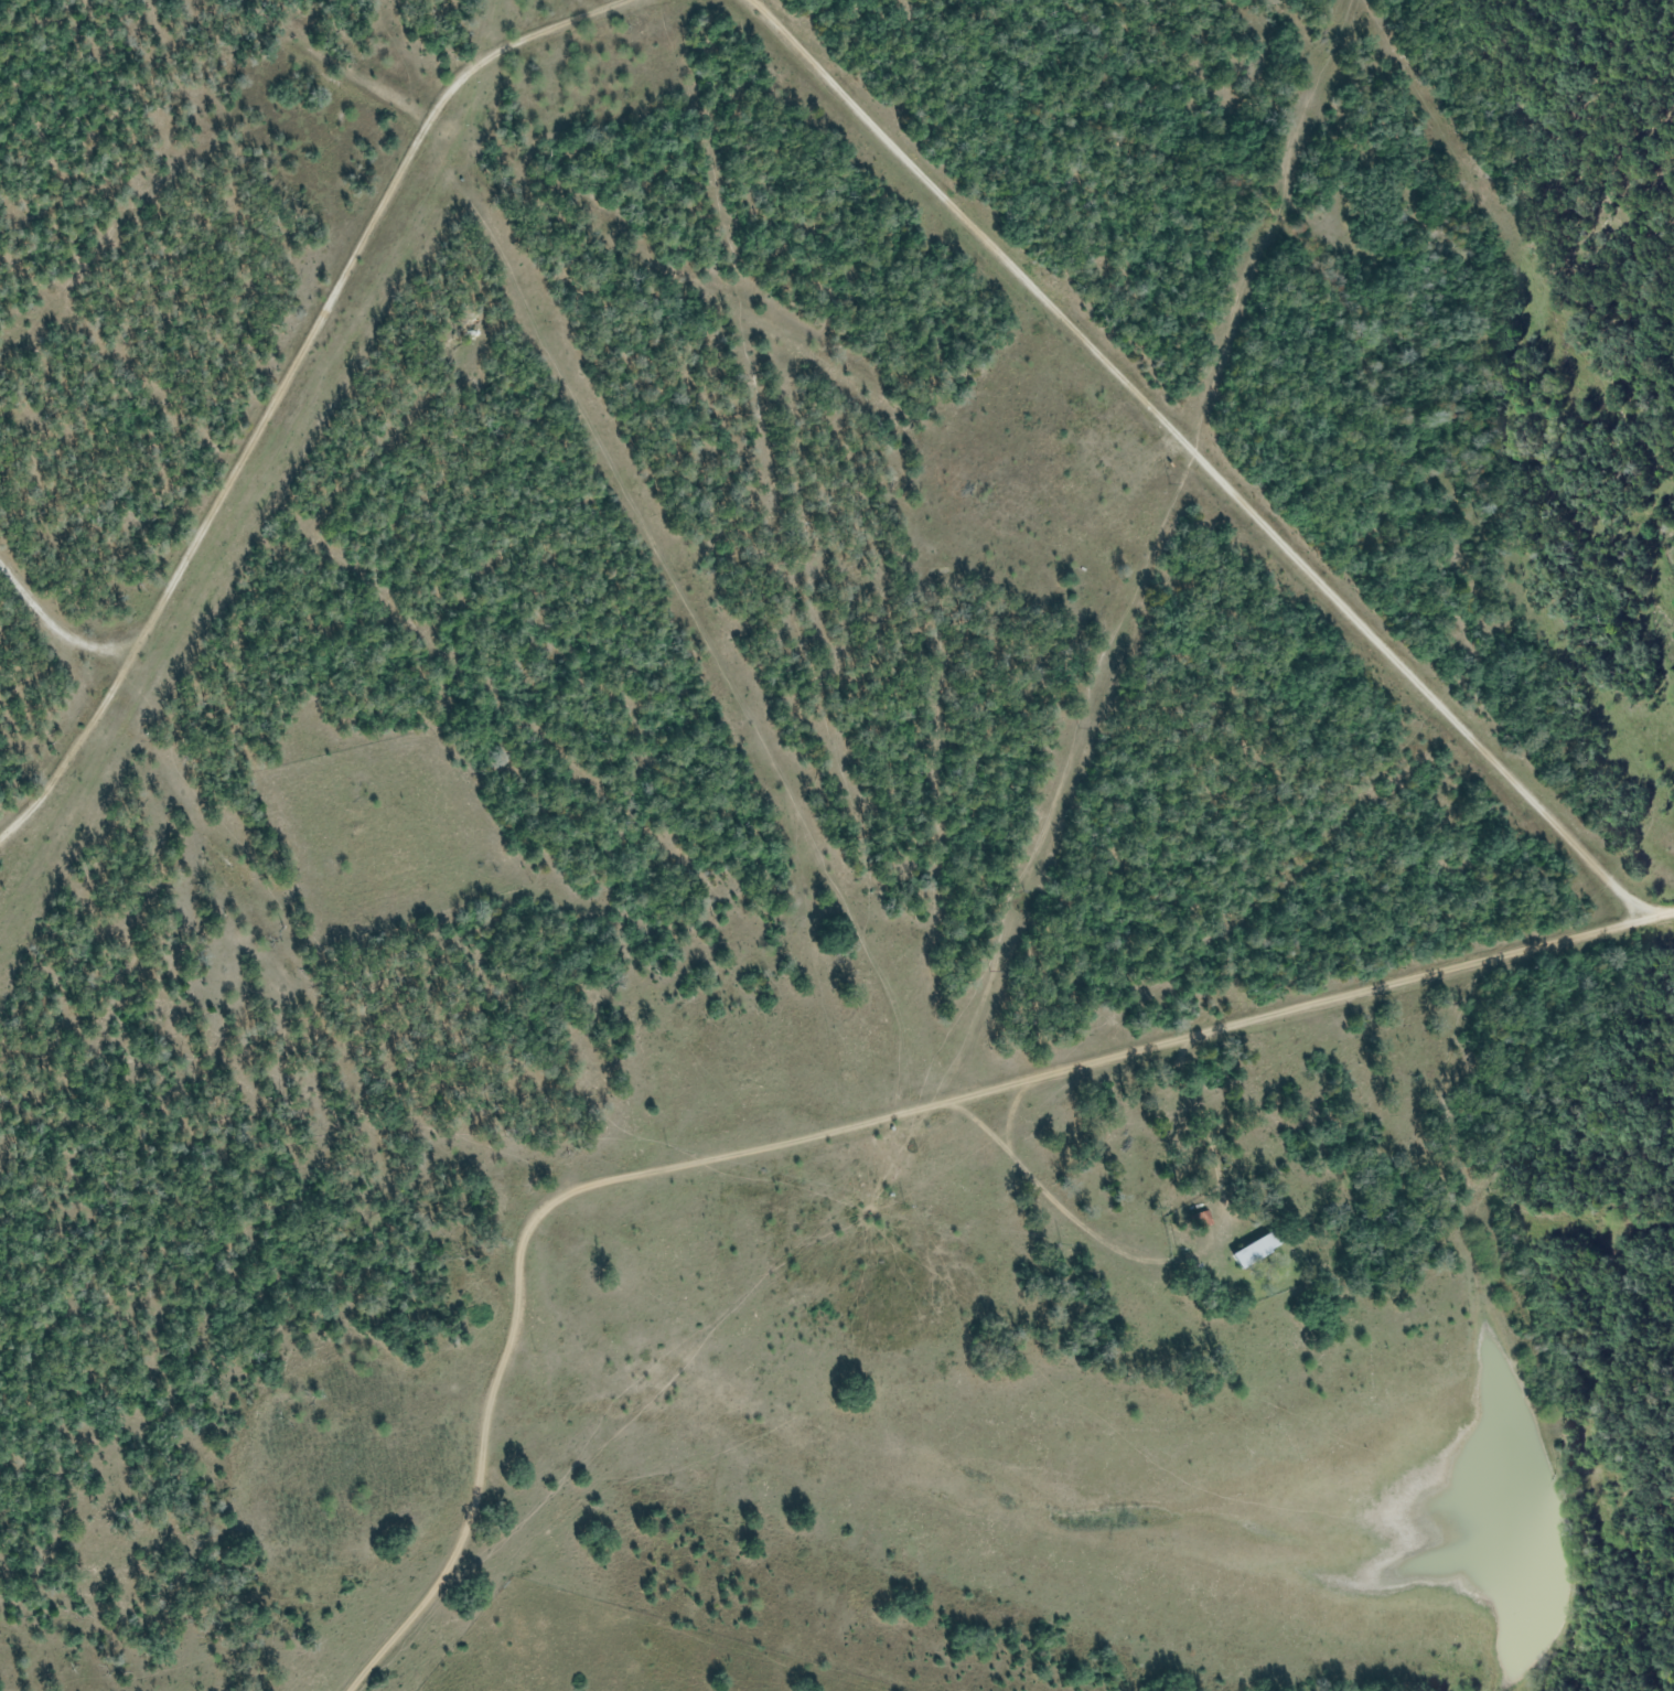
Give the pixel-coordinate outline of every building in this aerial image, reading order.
[(1278,1248),(1271,1233),(1230,1252),(1237,1267),(1278,1248)]
